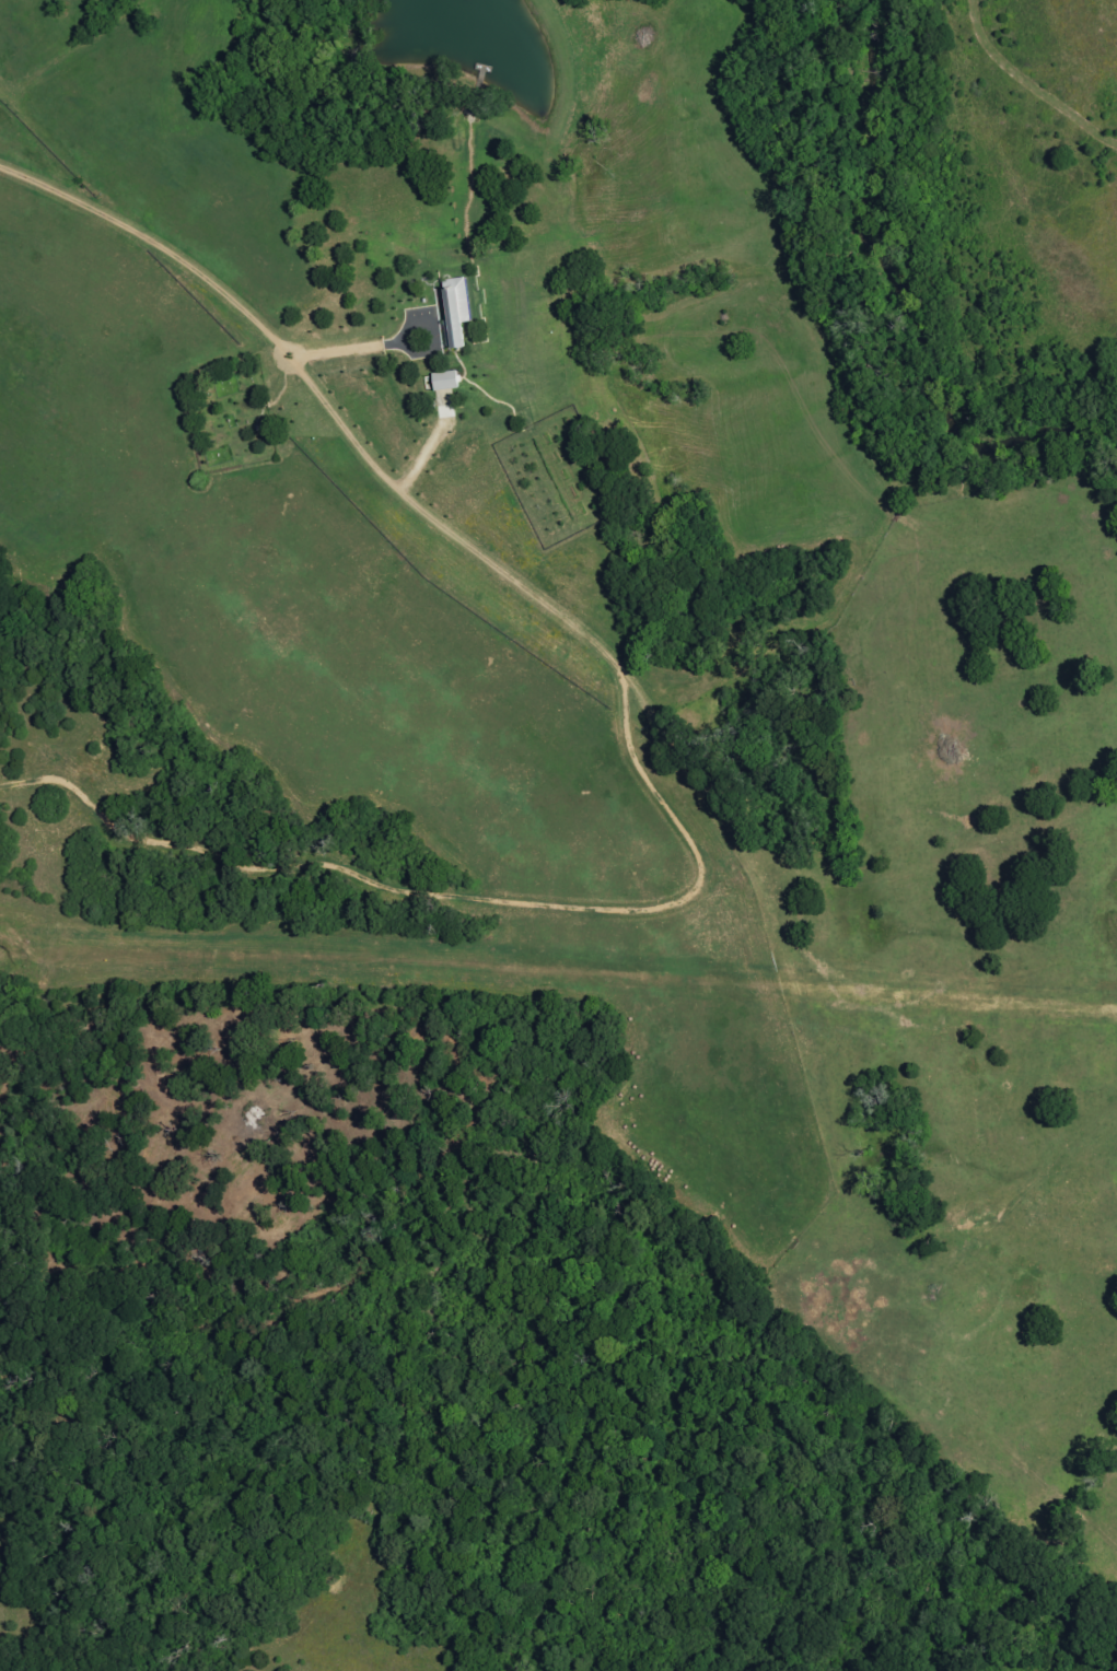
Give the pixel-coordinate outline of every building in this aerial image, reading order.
[(472,323),(467,279),(444,282),(449,322),(445,323),(448,351),(466,349),(463,324),(472,323)] [(434,374),(435,392),(459,391),(458,373),(434,374)]
